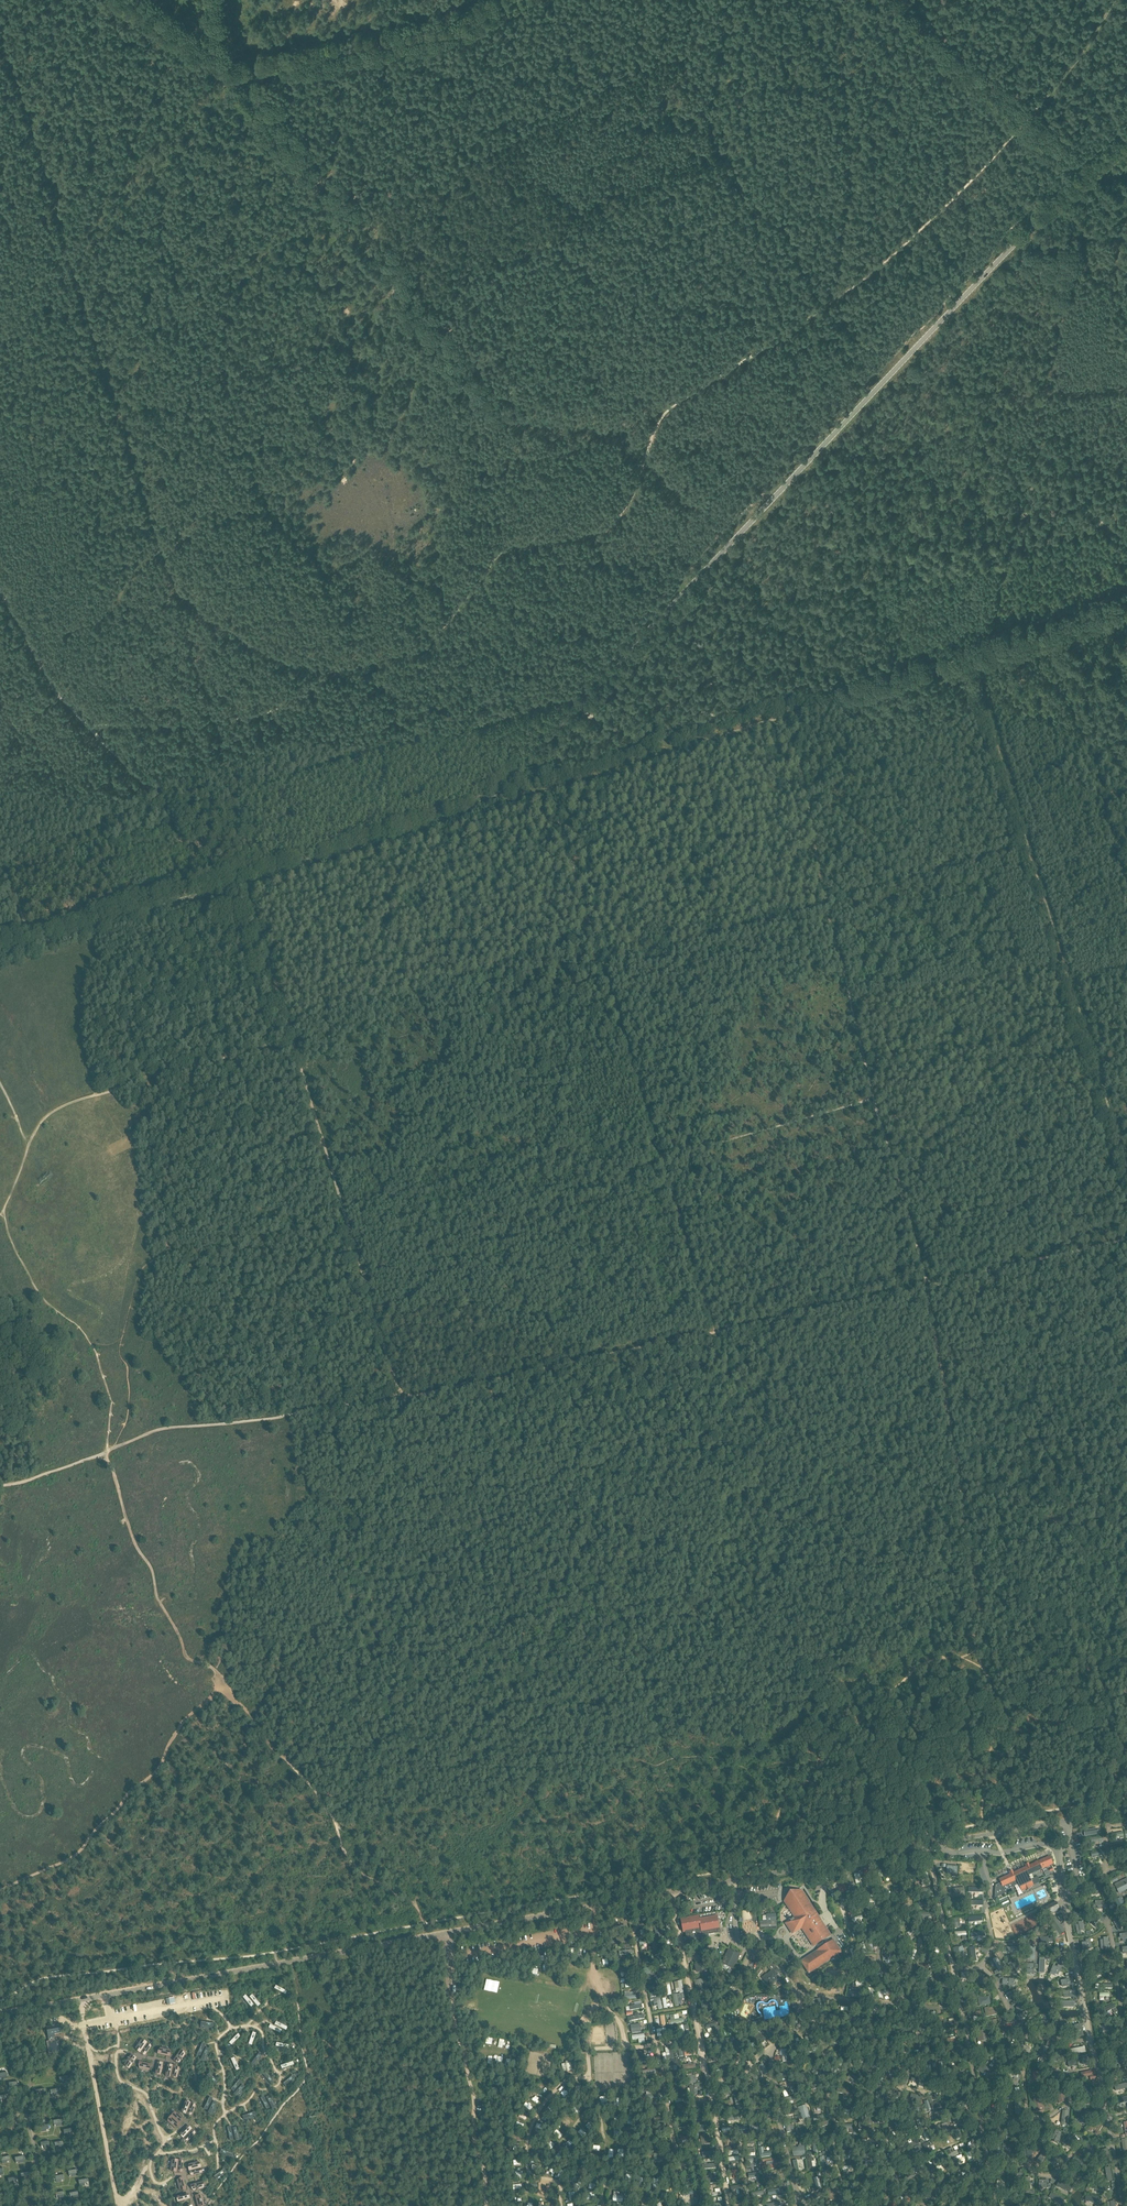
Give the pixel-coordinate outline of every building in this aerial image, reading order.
[(1016,249),(1022,243),(1019,240),(1012,245),(1016,249)] [(1099,1842),(1099,1846),(1104,1846),(1102,1837),(1090,1839),(1091,1843),(1099,1842)] [(996,1886),(995,1898),(1006,1893),(1004,1890),(1018,1884),(1022,1892),(1026,1890),(1027,1891),(1030,1890),(1029,1888),(1033,1886),(1029,1876),(1042,1869),(1043,1873),(1048,1871),(1047,1868),(1049,1867),(1049,1866),(1050,1865),(1047,1858),(1043,1860),(1038,1862),(1037,1861),(1035,1862),(1029,1865),(1029,1864),(1025,1865),(1026,1867),(1021,1869),(1013,1873),(1013,1871),(1009,1873),(1010,1874),(999,1879),(1001,1883),(996,1886)] [(967,1862),(967,1872),(970,1872),(970,1874),(974,1875),(975,1865),(971,1865),(971,1863),(967,1862)] [(947,1865),(946,1873),(951,1874),(951,1877),(957,1878),(957,1874),(958,1866),(947,1865)] [(1115,1884),(1119,1893),(1126,1889),(1126,1890),(1126,1878),(1115,1884)] [(1100,1885),(1092,1888),(1094,1892),(1095,1892),(1097,1895),(1104,1891),(1103,1888),(1101,1889),(1100,1885)] [(786,1900),(783,1901),(795,1919),(794,1920),(794,1919),(790,1922),(786,1924),(792,1933),(801,1928),(813,1947),(816,1945),(831,1936),(801,1890),(786,1900)] [(1010,1894),(1013,1900),(1019,1897),(1016,1891),(1010,1894)] [(857,1901),(853,1903),(853,1904),(856,1910),(857,1914),(861,1913),(857,1901)] [(1104,1901),(1096,1901),(1097,1906),(1098,1905),(1098,1909),(1107,1908),(1107,1905),(1105,1905),(1104,1901)] [(1048,1916),(1060,1910),(1056,1902),(1044,1908),(1048,1916)] [(744,1920),(750,1918),(748,1909),(741,1911),(744,1920)] [(761,1930),(777,1929),(776,1913),(766,1914),(767,1921),(760,1921),(761,1930)] [(1091,1918),(1088,1921),(1095,1928),(1098,1925),(1097,1923),(1100,1920),(1093,1914),(1090,1917),(1091,1918)] [(699,1916),(681,1919),(683,1933),(686,1932),(687,1939),(684,1939),(686,1946),(710,1941),(708,1935),(720,1933),(717,1915),(700,1919),(699,1916)] [(1049,1920),(1054,1928),(1059,1936),(1065,1932),(1055,1916),(1049,1920)] [(1117,1920),(1114,1922),(1119,1930),(1122,1928),(1121,1926),(1125,1924),(1120,1917),(1116,1919),(1117,1920)] [(959,1918),(952,1919),(953,1928),(960,1926),(959,1918)] [(1079,1924),(1076,1925),(1077,1934),(1081,1934),(1081,1931),(1085,1930),(1083,1921),(1079,1922),(1079,1924)] [(868,1938),(881,1939),(881,1934),(876,1934),(876,1933),(874,1931),(873,1931),(874,1929),(869,1929),(868,1938)] [(1104,1940),(1101,1940),(1102,1949),(1106,1949),(1105,1947),(1110,1946),(1109,1937),(1104,1938),(1104,1940)] [(800,1961),(809,1974),(842,1952),(834,1939),(800,1961)] [(1082,1943),(1083,1951),(1088,1950),(1088,1949),(1091,1948),(1090,1939),(1085,1940),(1086,1942),(1082,1943)] [(964,1956),(963,1946),(953,1948),(955,1957),(964,1956)] [(789,1947),(783,1950),(785,1953),(786,1956),(789,1959),(790,1961),(791,1960),(794,1958),(795,1958),(795,1956),(792,1952),(791,1950),(789,1947)] [(1025,1947),(1025,1959),(1036,1959),(1036,1947),(1025,1947)] [(733,1970),(741,1955),(729,1949),(721,1964),(733,1970)] [(997,1957),(993,1960),(1000,1973),(1005,1970),(997,1957)] [(709,1965),(715,1967),(717,1961),(711,1959),(709,1965)] [(706,1962),(695,1964),(695,1967),(702,1966),(703,1971),(707,1970),(706,1962)] [(1011,1962),(1008,1964),(1012,1972),(1016,1971),(1017,1973),(1021,1970),(1017,1962),(1013,1964),(1011,1962)] [(770,1987),(777,1981),(781,1986),(784,1983),(780,1978),(776,1974),(779,1971),(772,1963),(768,1967),(771,1971),(767,1974),(762,1978),(770,1987)] [(898,1963),(890,1971),(893,1974),(901,1966),(898,1963)] [(1053,1965),(1049,1973),(1054,1975),(1055,1973),(1058,1974),(1061,1966),(1058,1965),(1057,1967),(1053,1965)] [(939,1966),(934,1967),(934,1968),(935,1979),(939,1979),(938,1972),(945,1971),(945,1967),(939,1968),(939,1966)] [(920,1967),(919,1971),(926,1974),(929,1975),(930,1976),(932,1972),(920,1967)] [(973,1971),(960,1972),(960,1980),(973,1979),(973,1971)] [(984,1984),(984,1976),(975,1976),(976,1985),(984,1984)] [(917,1977),(914,1979),(919,1986),(921,1988),(924,1986),(917,1977)] [(1073,1978),(1061,1981),(1062,1988),(1074,1985),(1073,1978)] [(702,1979),(694,1981),(697,1991),(704,1990),(702,1979)] [(949,1994),(947,1983),(937,1985),(938,1990),(943,1989),(944,1995),(949,1994)] [(655,1992),(650,1993),(651,1997),(661,1995),(659,1984),(654,1985),(655,1992)] [(276,1985),(274,1989),(286,1995),(287,1991),(276,1985)] [(1018,1990),(1007,1994),(1009,2000),(1020,1995),(1018,1990)] [(1075,1990),(1063,1992),(1064,1998),(1076,1997),(1075,1990)] [(252,1994),(249,1997),(258,2007),(261,2005),(252,1994)] [(245,1995),(242,1997),(251,2007),(254,2005),(245,1995)] [(981,1998),(978,1999),(979,2006),(990,2004),(990,2001),(989,1997),(981,1998)] [(1018,2007),(1016,2008),(1017,2011),(1026,2008),(1025,2005),(1027,2004),(1025,2000),(1016,2003),(1018,2007)] [(711,2002),(701,2004),(702,2009),(708,2007),(709,2012),(713,2011),(711,2002)] [(1112,2009),(1114,2014),(1117,2012),(1113,2004),(1103,2009),(1105,2013),(1112,2009)] [(989,2007),(984,2008),(986,2017),(996,2014),(995,2010),(993,2011),(990,2011),(989,2008),(989,2007)] [(857,2015),(857,2024),(866,2024),(866,2015),(865,2015),(864,2011),(861,2012),(861,2015),(857,2015)] [(1025,2017),(1023,2013),(1016,2016),(1020,2023),(1024,2021),(1022,2019),(1025,2017)] [(276,2021),(274,2025),(286,2031),(288,2027),(276,2021)] [(1029,2021),(1024,2031),(1030,2034),(1034,2023),(1029,2021)] [(50,2027),(46,2028),(47,2035),(54,2034),(61,2032),(60,2023),(53,2025),(50,2025),(50,2027)] [(716,2023),(706,2025),(707,2030),(711,2029),(712,2031),(718,2030),(716,2023)] [(270,2024),(268,2028),(280,2034),(282,2030),(270,2024)] [(640,2024),(631,2025),(632,2033),(641,2032),(640,2024)] [(1064,2026),(1061,2026),(1062,2036),(1066,2035),(1065,2033),(1070,2033),(1069,2024),(1064,2024),(1064,2026)] [(1082,2024),(1074,2026),(1077,2038),(1084,2036),(1082,2024)] [(767,2027),(764,2029),(771,2040),(775,2037),(769,2029),(768,2027),(767,2027)] [(806,2042),(815,2040),(813,2028),(810,2029),(811,2036),(805,2037),(806,2042)] [(977,2042),(987,2040),(986,2030),(975,2032),(977,2042)] [(759,2045),(765,2041),(762,2037),(763,2036),(762,2034),(761,2035),(759,2032),(753,2036),(759,2045)] [(49,2041),(47,2042),(49,2054),(59,2052),(58,2044),(57,2040),(55,2040),(54,2034),(47,2035),(49,2041)] [(238,2034),(229,2043),(231,2046),(241,2036),(238,2034)] [(875,2046),(876,2038),(869,2037),(868,2046),(875,2046)] [(738,2039),(730,2044),(732,2048),(736,2045),(739,2051),(744,2048),(738,2039)] [(745,2039),(742,2042),(751,2053),(755,2051),(752,2048),(750,2045),(745,2039)] [(140,2040),(135,2048),(137,2051),(140,2053),(147,2043),(144,2041),(140,2040)] [(147,2043),(140,2053),(143,2055),(144,2055),(150,2046),(149,2045),(147,2043)] [(202,2043),(196,2055),(200,2056),(205,2044),(202,2043)] [(1016,2044),(1014,2049),(1029,2053),(1030,2048),(1016,2044)] [(847,2050),(851,2051),(850,2055),(855,2055),(856,2047),(851,2046),(848,2046),(847,2050)] [(206,2047),(200,2059),(204,2061),(209,2049),(206,2047)] [(940,2047),(927,2052),(929,2056),(942,2051),(940,2047)] [(1041,2047),(1037,2057),(1047,2060),(1050,2050),(1041,2047)] [(158,2051),(157,2054),(169,2057),(170,2054),(169,2050),(160,2048),(158,2051)] [(180,2050),(173,2060),(176,2062),(179,2063),(185,2055),(183,2052),(180,2050)] [(1060,2052),(1057,2051),(1054,2060),(1058,2061),(1059,2059),(1063,2060),(1065,2052),(1060,2051),(1060,2052)] [(259,2052),(251,2063),(254,2065),(262,2055),(259,2052)] [(862,2054),(861,2058),(870,2063),(872,2059),(862,2054)] [(1089,2055),(1081,2057),(1082,2065),(1091,2064),(1089,2055)] [(129,2056),(124,2064),(126,2067),(128,2069),(135,2059),(133,2057),(129,2056)] [(1115,2056),(1106,2058),(1106,2063),(1108,2063),(1109,2066),(1119,2065),(1118,2060),(1116,2060),(1115,2056)] [(741,2057),(731,2058),(733,2069),(738,2068),(737,2062),(741,2061),(741,2057)] [(234,2058),(230,2059),(236,2071),(240,2070),(234,2058)] [(1018,2058),(1008,2058),(1007,2067),(1018,2067),(1018,2058)] [(1076,2058),(1067,2059),(1069,2068),(1077,2066),(1076,2058)] [(575,2062),(574,2062),(572,2062),(570,2062),(570,2060),(565,2061),(566,2063),(562,2064),(563,2072),(576,2069),(575,2062)] [(139,2062),(138,2065),(139,2068),(148,2070),(150,2067),(151,2064),(139,2062)] [(982,2063),(977,2070),(983,2074),(986,2071),(990,2073),(992,2070),(988,2068),(982,2063)] [(763,2064),(759,2065),(759,2066),(763,2073),(764,2075),(768,2073),(763,2064)] [(172,2065),(170,2077),(173,2078),(176,2077),(179,2068),(176,2066),(172,2065)] [(788,2068),(775,2073),(777,2078),(790,2073),(788,2068)] [(1055,2070),(1050,2070),(1050,2078),(1055,2078),(1055,2081),(1059,2081),(1058,2071),(1055,2072),(1055,2070)] [(1095,2070),(1081,2073),(1082,2078),(1090,2076),(1091,2081),(1097,2079),(1095,2070)] [(0,2072),(0,2079),(1,2078),(2,2080),(7,2078),(7,2076),(8,2076),(8,2073),(4,2074),(3,2071),(0,2072)] [(812,2071),(807,2072),(809,2081),(821,2080),(820,2076),(813,2077),(812,2071)] [(880,2071),(876,2080),(879,2082),(882,2077),(884,2073),(881,2072),(880,2071)] [(266,2072),(263,2075),(271,2085),(274,2082),(266,2072)] [(753,2072),(750,2075),(756,2083),(760,2080),(753,2072)] [(1042,2072),(1033,2072),(1034,2081),(1041,2080),(1041,2078),(1043,2077),(1042,2072)] [(209,2073),(206,2076),(215,2085),(218,2083),(209,2073)] [(62,2076),(59,2077),(60,2084),(66,2083),(65,2080),(68,2080),(67,2074),(61,2075),(62,2076)] [(850,2074),(848,2077),(858,2083),(860,2080),(850,2074)] [(293,2075),(283,2084),(285,2087),(295,2078),(293,2075)] [(695,2075),(687,2076),(687,2083),(696,2082),(695,2075)] [(11,2082),(8,2083),(10,2089),(15,2088),(15,2086),(19,2085),(18,2082),(16,2082),(16,2080),(11,2081),(11,2082)] [(239,2080),(230,2090),(233,2092),(242,2082),(239,2080)] [(792,2081),(788,2083),(791,2090),(792,2094),(796,2093),(792,2081)] [(1083,2083),(1075,2088),(1080,2098),(1088,2094),(1083,2083)] [(1114,2086),(1115,2092),(1126,2089),(1126,2083),(1114,2086)] [(242,2085),(233,2095),(236,2097),(245,2087),(242,2085)] [(539,2089),(543,2094),(547,2090),(542,2085),(539,2089)] [(736,2085),(721,2089),(723,2094),(737,2090),(736,2085)] [(768,2085),(758,2091),(760,2094),(770,2089),(768,2085)] [(36,2091),(35,2091),(35,2094),(39,2093),(40,2096),(45,2095),(44,2088),(41,2089),(41,2087),(36,2088),(36,2091)] [(50,2091),(49,2091),(49,2094),(53,2093),(54,2096),(59,2095),(58,2088),(55,2089),(55,2087),(50,2088),(50,2091)] [(1063,2090),(1054,2093),(1058,2103),(1067,2100),(1063,2090)] [(885,2091),(883,2102),(887,2102),(888,2095),(892,2096),(893,2096),(894,2092),(885,2091)] [(0,2094),(0,2097),(0,2100),(3,2099),(3,2102),(9,2100),(7,2094),(5,2094),(5,2093),(0,2094)] [(911,2094),(910,2098),(916,2100),(914,2105),(918,2106),(921,2097),(911,2094)] [(738,2095),(733,2096),(737,2111),(742,2109),(738,2095)] [(264,2096),(260,2098),(266,2110),(270,2108),(264,2096)] [(269,2096),(266,2097),(272,2109),(276,2107),(269,2096)] [(209,2097),(203,2109),(207,2111),(213,2099),(209,2097)] [(755,2101),(749,2104),(751,2107),(764,2102),(762,2098),(755,2101)] [(1042,2099),(1033,2101),(1034,2112),(1044,2110),(1042,2099)] [(213,2101),(207,2113),(211,2115),(217,2103),(213,2101)] [(941,2101),(931,2104),(933,2110),(943,2107),(941,2101)] [(185,2102),(181,2112),(182,2113),(185,2114),(190,2103),(187,2102),(185,2102)] [(190,2103),(186,2114),(189,2116),(190,2116),(194,2106),(193,2104),(190,2103)] [(864,2104),(862,2109),(873,2112),(875,2108),(874,2107),(865,2104),(864,2104)] [(806,2105),(798,2108),(802,2120),(810,2117),(809,2113),(810,2113),(808,2108),(807,2108),(806,2105)] [(1094,2115),(1086,2108),(1078,2118),(1086,2125),(1094,2115)] [(967,2118),(963,2120),(965,2124),(973,2120),(969,2111),(964,2112),(967,2118)] [(173,2114),(171,2116),(180,2124),(182,2122),(183,2120),(175,2113),(173,2114)] [(169,2118),(167,2122),(174,2128),(177,2127),(180,2124),(171,2116),(169,2118)] [(58,2118),(53,2119),(54,2126),(56,2125),(57,2126),(62,2125),(62,2123),(63,2123),(63,2120),(59,2120),(58,2118)] [(1104,2124),(1095,2119),(1093,2123),(1092,2122),(1087,2130),(1091,2132),(1093,2130),(1096,2132),(1094,2134),(1098,2136),(1101,2131),(1100,2130),(1104,2124)] [(949,2122),(941,2124),(944,2132),(952,2130),(949,2122)] [(1021,2128),(1021,2131),(1031,2132),(1031,2128),(1029,2127),(1029,2123),(1020,2122),(1019,2128),(1021,2128)] [(42,2126),(40,2126),(41,2132),(46,2131),(46,2130),(49,2129),(48,2123),(42,2123),(42,2126)] [(66,2129),(63,2129),(64,2136),(70,2135),(70,2133),(72,2132),(71,2127),(66,2128),(66,2129)] [(187,2127),(180,2134),(181,2136),(183,2138),(191,2130),(189,2127),(187,2127)] [(191,2130),(183,2138),(185,2141),(187,2141),(195,2134),(194,2132),(191,2130)] [(1056,2130),(1052,2139),(1055,2141),(1054,2142),(1059,2145),(1063,2136),(1059,2134),(1060,2132),(1056,2130)] [(1041,2134),(1037,2135),(1039,2145),(1043,2144),(1043,2142),(1047,2141),(1046,2132),(1041,2132),(1041,2134)] [(688,2140),(688,2142),(689,2144),(693,2143),(692,2135),(681,2137),(681,2141),(682,2141),(688,2140)] [(913,2142),(910,2143),(911,2148),(915,2147),(914,2146),(919,2145),(917,2135),(911,2137),(912,2140),(913,2140),(913,2142)] [(1071,2135),(1065,2143),(1071,2148),(1077,2140),(1071,2135)] [(709,2136),(700,2137),(701,2145),(710,2144),(709,2136)] [(897,2149),(895,2153),(899,2152),(910,2147),(906,2139),(902,2140),(903,2143),(905,2146),(897,2149)] [(972,2145),(968,2146),(969,2150),(976,2148),(974,2139),(970,2140),(972,2145)] [(45,2140),(40,2141),(41,2146),(43,2146),(44,2148),(49,2147),(48,2140),(46,2141),(45,2140)] [(54,2143),(53,2144),(53,2147),(57,2146),(58,2148),(63,2147),(62,2141),(60,2141),(59,2140),(54,2141),(54,2143)] [(1013,2155),(1018,2155),(1017,2143),(1008,2144),(1008,2149),(1012,2148),(1013,2155)] [(834,2155),(832,2144),(828,2145),(825,2145),(826,2149),(826,2150),(826,2151),(822,2152),(822,2155),(826,2154),(827,2156),(830,2155),(834,2155)] [(1094,2155),(1095,2145),(1088,2144),(1086,2154),(1094,2155)] [(921,2145),(908,2151),(909,2155),(914,2153),(922,2149),(921,2145)] [(1022,2147),(1024,2157),(1027,2156),(1027,2158),(1033,2157),(1031,2147),(1026,2148),(1026,2146),(1022,2147)] [(763,2148),(759,2148),(760,2158),(771,2156),(770,2152),(764,2153),(763,2148)] [(798,2148),(793,2148),(794,2156),(805,2156),(805,2148),(798,2148)] [(1107,2149),(1102,2150),(1107,2164),(1112,2163),(1107,2149)] [(221,2150),(219,2153),(232,2158),(233,2155),(221,2150)] [(1044,2150),(1035,2162),(1040,2165),(1048,2153),(1044,2150)] [(951,2154),(947,2155),(949,2159),(958,2154),(956,2151),(954,2152),(951,2154)] [(1057,2152),(1050,2159),(1053,2161),(1051,2163),(1055,2166),(1062,2159),(1059,2156),(1060,2155),(1057,2152)] [(0,2159),(0,2162),(1,2161),(2,2164),(7,2163),(7,2162),(10,2161),(8,2154),(3,2155),(3,2158),(0,2159)] [(663,2162),(663,2154),(654,2154),(654,2162),(663,2162)] [(20,2155),(14,2156),(16,2163),(18,2162),(19,2163),(24,2162),(23,2160),(25,2160),(24,2157),(20,2157),(20,2155)] [(936,2160),(932,2162),(934,2166),(944,2161),(942,2157),(936,2160)] [(1073,2159),(1072,2164),(1085,2167),(1087,2162),(1073,2159)] [(189,2165),(188,2168),(189,2172),(201,2168),(200,2165),(198,2162),(189,2165)] [(920,2167),(913,2170),(914,2173),(925,2169),(923,2165),(920,2167)] [(974,2179),(982,2176),(979,2167),(971,2169),(974,2179)] [(73,2168),(68,2169),(69,2176),(72,2175),(72,2177),(77,2176),(77,2173),(78,2173),(78,2170),(74,2171),(73,2168)] [(825,2168),(821,2170),(826,2182),(830,2180),(825,2168)] [(929,2168),(925,2170),(929,2181),(934,2179),(929,2168)] [(1067,2168),(1064,2173),(1077,2180),(1079,2175),(1067,2168)] [(224,2169),(213,2177),(216,2180),(226,2172),(224,2169)] [(997,2169),(995,2173),(1005,2177),(1006,2173),(997,2169)] [(23,2172),(20,2173),(22,2180),(27,2179),(27,2176),(29,2176),(28,2170),(23,2171),(23,2172)] [(58,2177),(54,2177),(54,2180),(56,2180),(56,2182),(61,2181),(61,2180),(64,2180),(63,2173),(57,2174),(58,2177)] [(879,2173),(876,2174),(881,2186),(884,2184),(882,2178),(880,2174),(879,2173)] [(913,2173),(902,2179),(904,2183),(915,2177),(913,2173)] [(10,2177),(7,2178),(9,2185),(14,2184),(14,2181),(18,2180),(17,2177),(16,2178),(15,2175),(10,2176),(10,2177)] [(706,2184),(717,2183),(716,2179),(711,2179),(710,2176),(705,2176),(706,2184)] [(81,2179),(78,2180),(80,2187),(85,2186),(85,2183),(89,2182),(88,2179),(86,2179),(86,2177),(81,2178),(81,2179)] [(179,2179),(176,2181),(179,2190),(182,2190),(186,2189),(182,2178),(179,2179)] [(1011,2192),(1014,2192),(1019,2193),(1020,2178),(1015,2178),(1015,2184),(1012,2184),(1011,2192)] [(1039,2180),(1039,2188),(1047,2189),(1047,2180),(1039,2180)] [(202,2182),(191,2185),(191,2188),(194,2191),(203,2189),(203,2185),(202,2182)] [(1059,2182),(1056,2187),(1069,2193),(1072,2189),(1059,2182)] [(1094,2184),(1093,2189),(1106,2192),(1107,2188),(1094,2184)] [(742,2185),(731,2186),(731,2190),(739,2189),(739,2194),(744,2193),(742,2185)] [(940,2197),(935,2185),(925,2190),(927,2195),(933,2192),(936,2199),(940,2197)] [(830,2201),(841,2200),(841,2196),(835,2196),(836,2195),(832,2193),(832,2194),(829,2188),(825,2190),(830,2201)] [(55,2194),(54,2194),(54,2197),(58,2196),(59,2199),(64,2198),(63,2191),(61,2191),(60,2190),(55,2191),(55,2194)] [(70,2194),(68,2194),(69,2197),(73,2196),(73,2199),(79,2198),(77,2191),(75,2192),(74,2190),(69,2191),(70,2194)] [(823,2191),(812,2196),(814,2200),(820,2197),(821,2199),(822,2198),(823,2202),(827,2200),(823,2191)] [(613,2205),(622,2205),(623,2204),(627,2204),(628,2196),(623,2196),(623,2193),(614,2192),(614,2197),(623,2197),(623,2202),(613,2201),(613,2205)] [(1051,2193),(1049,2198),(1062,2204),(1064,2199),(1051,2193)] [(195,2197),(197,2205),(203,2205),(204,2205),(201,2196),(198,2196),(195,2197)] [(985,2196),(974,2201),(975,2205),(986,2200),(985,2196)] [(901,2205),(907,2205),(912,2199),(909,2197),(902,2205),(901,2205)]
